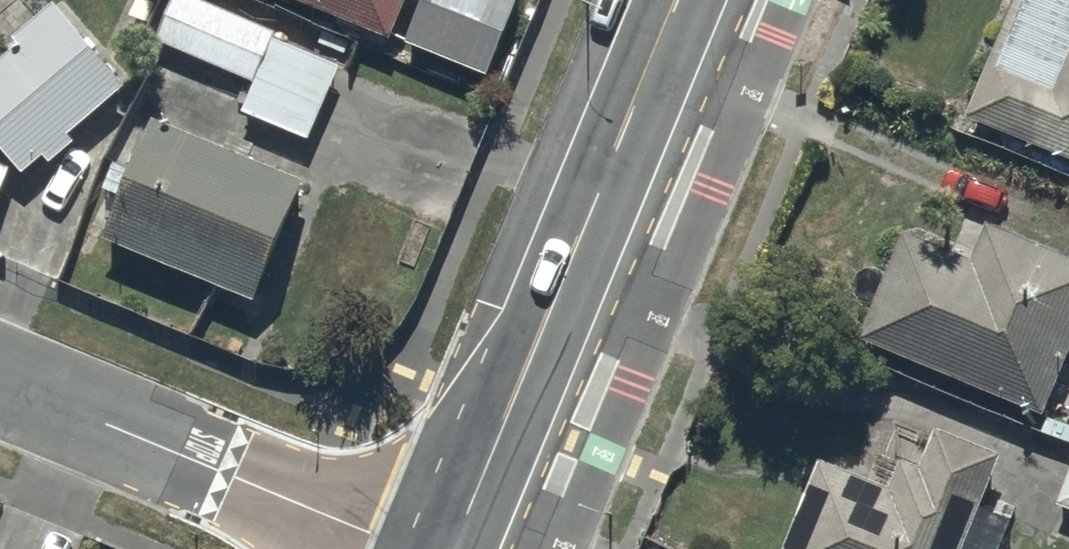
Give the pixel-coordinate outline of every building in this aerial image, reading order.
[(65,0),(61,0),(46,13),(36,0),(1,0),(0,1),(0,31),(14,48),(0,60),(0,163),(20,186),(45,165),(52,174),(75,156),(66,146),(137,86),(65,0)] [(240,124),(308,152),(339,77),(305,63),(314,41),(215,0),(176,0),(156,51),(255,91),(240,124)] [(389,53),(410,0),(256,0),(389,53)] [(402,57),(490,94),(516,33),(506,29),(514,9),(492,0),(483,0),(479,10),(456,0),(427,0),(402,57)] [(962,132),(1068,176),(1068,0),(1021,0),(962,132)] [(253,317),(306,191),(159,129),(139,177),(121,169),(106,206),(122,213),(104,255),(253,317)] [(11,181),(0,177),(0,210),(11,181)] [(858,355),(1039,430),(1068,358),(1068,273),(987,239),(972,275),(900,245),(858,355)] [(998,470),(929,442),(913,485),(892,477),(883,503),(811,476),(783,548),(995,548),(1003,525),(981,517),(998,470)] [(1053,517),(1068,524),(1068,482),(1053,517)]
